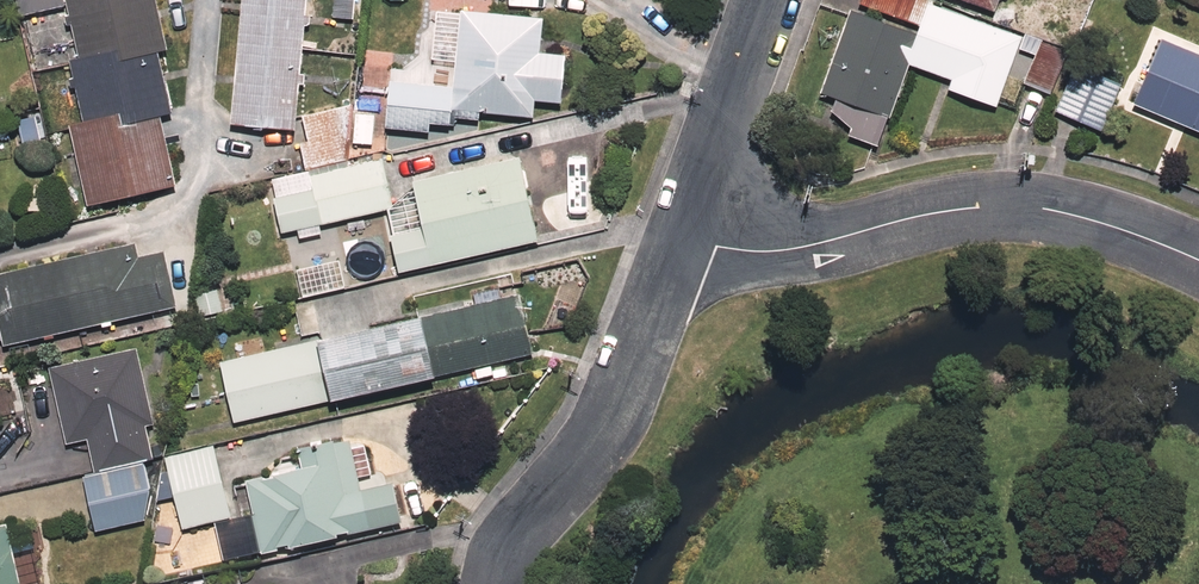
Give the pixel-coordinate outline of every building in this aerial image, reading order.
[(62,0),(4,0),(9,18),(63,4),(62,0)] [(164,108),(150,0),(63,0),(64,8),(58,9),(64,58),(59,58),(64,93),(69,92),(73,121),(158,109),(164,108)] [(224,121),(290,127),(303,0),(236,0),(224,121)] [(917,28),(929,0),(850,0),(850,1),(917,28)] [(904,60),(950,79),(945,90),(994,110),(1023,38),(929,0),(917,28),(915,35),(904,60)] [(990,15),(997,0),(956,0),(990,15)] [(458,7),(450,87),(383,80),(379,129),(421,133),(422,118),(447,120),(479,123),(480,111),(529,115),(530,99),(563,102),(568,50),(535,47),(539,14),(458,7)] [(915,35),(848,7),(813,92),(880,120),(904,60),(915,35)] [(1163,31),(1132,107),(1198,135),(1198,45),(1163,31)] [(1120,77),(1072,58),(1051,109),(1100,129),(1120,77)] [(79,203),(170,190),(158,109),(73,121),(67,122),(79,203)] [(301,112),(301,170),(345,159),(345,113),(301,112)] [(374,114),(352,113),(350,142),(372,144),(374,114)] [(345,159),(301,170),(264,180),(277,233),(295,228),(298,240),(320,234),(317,223),(393,203),(380,150),(345,159)] [(519,155),(405,179),(415,225),(386,231),(395,274),(538,244),(519,155)] [(164,309),(147,242),(0,278),(0,340),(2,349),(164,309)] [(219,308),(213,281),(190,285),(196,313),(219,308)] [(494,373),(491,360),(525,353),(512,293),(414,314),(427,375),(470,365),(473,378),(494,373)] [(316,298),(289,305),(298,336),(324,329),(316,298)] [(307,338),(322,404),(428,381),(427,375),(414,314),(307,338)] [(322,404),(307,338),(210,359),(225,426),(322,404)] [(40,366),(61,441),(80,436),(88,465),(155,447),(126,343),(40,366)] [(339,434),(296,443),(300,459),(235,473),(253,554),(396,523),(386,479),(350,487),(339,434)] [(229,514),(207,437),(156,451),(178,528),(229,514)] [(135,456),(77,473),(96,536),(153,519),(135,456)] [(0,519),(0,583),(22,583),(4,518),(0,519)]
